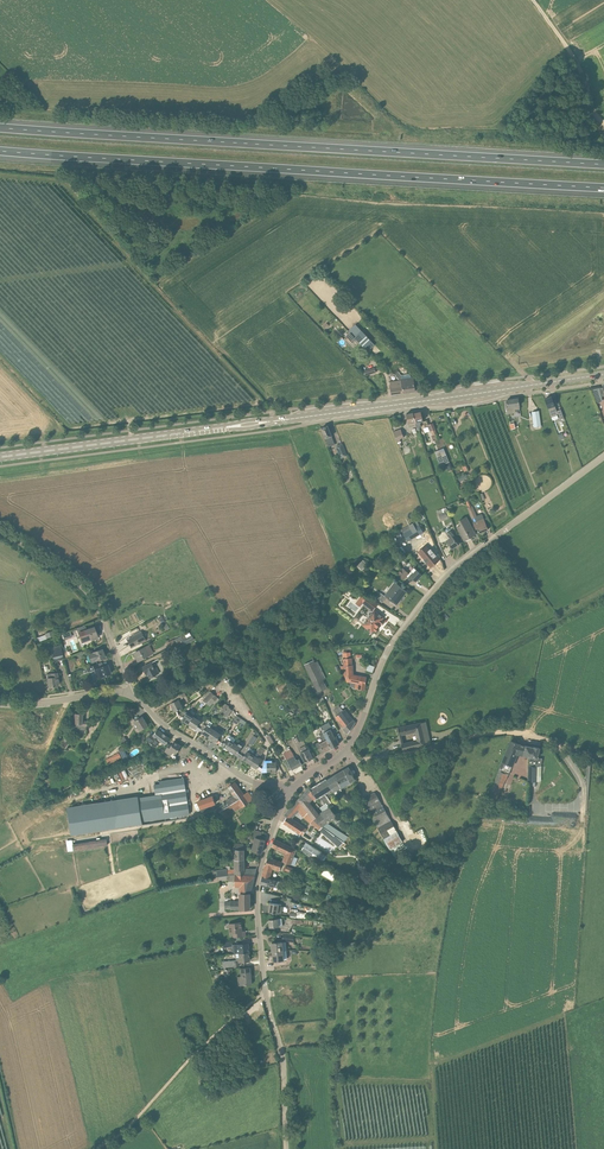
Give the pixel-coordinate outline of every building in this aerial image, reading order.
[(364,348),(372,341),(362,331),(354,337),(356,339),(364,348)] [(345,338),(350,344),(356,339),(354,337),(351,333),(345,338)] [(372,341),(364,348),(368,352),(375,345),(372,341)] [(401,375),(398,371),(394,374),(399,380),(402,380),(403,393),(415,391),(413,378),(409,374),(401,375)] [(390,382),(392,395),(403,393),(402,380),(399,380),(390,382)] [(557,411),(552,397),(545,399),(551,417),(559,414),(561,421),(565,420),(561,409),(557,411)] [(507,414),(516,413),(515,410),(520,409),(518,398),(507,400),(508,407),(506,407),(507,414)] [(534,427),(541,426),(539,411),(532,412),(534,427)] [(416,426),(417,428),(421,427),(420,422),(423,421),(421,412),(413,413),(415,422),(416,426)] [(415,422),(413,413),(406,414),(408,423),(409,428),(416,426),(415,422)] [(437,434),(435,430),(436,430),(433,423),(428,425),(431,432),(431,431),(433,435),(437,434)] [(329,447),(334,445),(332,437),(330,433),(330,432),(328,426),(322,428),(329,447)] [(394,432),(397,443),(401,442),(400,439),(404,438),(401,430),(394,432)] [(341,459),(347,456),(342,444),(336,447),(341,459)] [(448,464),(442,449),(434,452),(435,454),(437,459),(440,467),(448,464)] [(458,476),(460,481),(469,477),(467,472),(458,476)] [(476,516),(472,506),(468,508),(472,519),(474,524),(476,529),(477,528),(479,533),(488,529),(482,514),(477,517),(477,516),(476,516)] [(464,540),(475,534),(466,517),(459,521),(461,525),(457,527),(464,540)] [(407,541),(423,532),(417,521),(401,530),(403,533),(407,541)] [(452,549),(458,544),(452,537),(454,536),(450,531),(447,534),(450,539),(447,541),(452,549)] [(432,553),(426,545),(419,551),(427,561),(427,562),(431,567),(439,560),(436,557),(437,556),(433,552),(432,553)] [(442,550),(446,559),(450,555),(446,547),(442,550)] [(363,561),(362,562),(357,566),(360,569),(365,565),(364,565),(366,563),(365,563),(364,561),(363,560),(363,561)] [(414,567),(411,571),(408,573),(403,568),(397,574),(403,580),(407,577),(411,581),(413,579),(416,581),(422,575),(414,567)] [(402,595),(403,596),(406,591),(395,582),(387,593),(382,589),(375,598),(382,603),(387,597),(395,603),(402,595)] [(370,608),(375,602),(367,596),(363,602),(370,608)] [(381,624),(384,621),(382,620),(384,617),(374,610),(363,625),(372,632),(374,630),(376,631),(378,628),(377,627),(380,623),(381,624)] [(88,629),(87,628),(84,626),(78,628),(80,632),(85,631),(88,639),(91,638),(92,640),(98,638),(94,627),(88,629)] [(139,644),(146,641),(141,631),(134,635),(135,636),(128,639),(132,646),(139,643),(139,644)] [(169,648),(174,646),(186,639),(185,635),(182,637),(182,636),(174,640),(167,643),(169,648)] [(186,639),(174,646),(176,649),(194,640),(192,636),(186,639)] [(53,661),(64,658),(61,645),(50,648),(53,661)] [(140,660),(149,655),(154,653),(150,645),(135,652),(140,660)] [(91,663),(96,661),(96,660),(105,657),(102,649),(93,652),(88,654),(91,663)] [(352,665),(351,658),(344,659),(343,659),(343,666),(340,666),(347,682),(350,682),(350,687),(353,687),(353,688),(355,689),(364,690),(366,678),(352,676),(353,671),(353,665),(352,665)] [(315,663),(314,661),(304,665),(314,685),(312,686),(316,694),(317,694),(318,697),(322,695),(321,692),(327,688),(323,679),(326,678),(318,661),(315,663)] [(154,669),(153,667),(154,667),(151,663),(143,667),(147,675),(149,674),(151,677),(159,673),(156,667),(154,669)] [(100,667),(99,664),(86,668),(88,673),(95,670),(97,678),(111,674),(108,665),(100,667)] [(373,672),(375,666),(369,664),(367,669),(373,672)] [(48,687),(57,686),(57,681),(59,681),(58,672),(46,674),(48,687)] [(210,700),(215,695),(217,693),(214,689),(206,697),(210,700)] [(170,703),(176,717),(179,715),(176,710),(182,707),(179,700),(183,698),(181,694),(170,699),(171,703),(170,703)] [(212,703),(218,698),(215,695),(210,700),(212,703)] [(221,711),(225,713),(229,707),(230,707),(226,704),(221,711)] [(341,712),(343,710),(340,706),(333,711),(337,716),(336,717),(341,723),(347,719),(341,712)] [(229,707),(225,713),(224,714),(228,717),(232,710),(229,707)] [(344,710),(343,710),(341,712),(347,719),(341,723),(344,727),(343,728),(348,733),(356,723),(353,720),(352,720),(350,717),(350,718),(344,710)] [(183,717),(179,715),(176,717),(189,725),(194,717),(186,712),(183,717)] [(86,730),(86,726),(87,721),(82,721),(82,714),(75,714),(74,729),(86,730)] [(140,730),(148,725),(142,717),(135,721),(140,730)] [(199,731),(200,729),(197,727),(201,721),(194,717),(189,725),(199,731)] [(324,730),(332,748),(339,744),(336,736),(335,737),(331,730),(332,729),(329,722),(323,725),(321,726),(324,730)] [(425,738),(421,723),(398,728),(400,736),(415,732),(417,740),(404,743),(401,744),(403,751),(430,745),(429,737),(425,738)] [(199,731),(209,738),(214,730),(207,725),(203,731),(200,729),(199,731)] [(163,734),(163,733),(158,729),(153,735),(151,734),(146,739),(149,741),(149,742),(156,747),(160,741),(165,745),(170,739),(166,735),(164,733),(163,734)] [(214,730),(209,738),(219,744),(221,742),(218,740),(221,734),(214,730)] [(332,748),(324,730),(319,733),(323,741),(321,742),(314,745),(317,749),(319,754),(324,752),(331,749),(332,748)] [(271,745),(275,743),(270,735),(266,737),(271,745)] [(296,743),(304,740),(302,735),(294,739),(296,743)] [(227,738),(223,744),(221,742),(219,744),(229,751),(234,743),(227,738)] [(181,746),(174,741),(171,745),(169,744),(165,751),(171,755),(173,752),(176,754),(181,746)] [(512,766),(518,754),(524,755),(526,746),(519,745),(519,744),(511,741),(499,771),(509,775),(512,766)] [(241,748),(234,743),(229,751),(239,757),(241,755),(238,753),(241,748)] [(299,749),(300,753),(302,756),(306,762),(313,758),(309,752),(308,749),(306,745),(299,749)] [(261,756),(265,749),(261,746),(256,753),(261,756)] [(297,760),(291,749),(287,746),(285,747),(288,751),(283,753),(292,770),(302,764),(299,759),(297,760)] [(531,747),(526,746),(524,755),(529,757),(529,766),(528,766),(528,782),(537,782),(537,767),(541,766),(543,759),(537,758),(540,748),(534,747),(531,747)] [(247,751),(244,757),(241,755),(239,757),(249,764),(255,756),(247,751)] [(130,762),(126,753),(121,755),(125,764),(130,762)] [(262,769),(258,766),(262,761),(255,756),(249,764),(261,772),(262,769)] [(267,763),(264,763),(262,769),(261,772),(276,771),(279,771),(279,767),(276,767),(276,762),(267,762),(267,763)] [(349,767),(343,770),(350,782),(355,779),(349,767)] [(120,772),(123,779),(128,777),(126,770),(120,772)] [(335,775),(340,787),(350,782),(343,770),(335,775)] [(497,801),(507,776),(498,772),(487,797),(497,801)] [(331,789),(333,792),(340,787),(335,775),(331,778),(326,780),(331,789)] [(155,795),(138,798),(141,822),(141,821),(165,817),(165,818),(189,815),(183,777),(159,781),(160,783),(153,784),(155,795)] [(333,792),(331,789),(326,780),(311,790),(314,795),(317,793),(325,804),(327,803),(329,806),(331,804),(324,793),(331,789),(332,792),(333,792)] [(226,812),(233,808),(240,803),(242,807),(253,800),(248,792),(244,795),(235,782),(228,787),(236,797),(218,808),(222,814),(226,812)] [(348,837),(328,823),(333,819),(337,816),(330,807),(329,806),(327,803),(325,804),(317,793),(314,795),(311,790),(309,787),(296,802),(312,818),(315,821),(320,824),(322,826),(340,839),(344,842),(348,837)] [(369,813),(383,806),(375,792),(362,800),(369,813)] [(217,802),(214,795),(199,799),(203,811),(214,807),(213,803),(217,802)] [(141,822),(138,798),(67,809),(71,835),(142,824),(141,821),(141,822)] [(313,824),(315,821),(312,818),(296,802),(289,810),(293,814),(297,809),(303,817),(304,817),(310,823),(311,822),(313,824)] [(242,807),(240,803),(233,808),(235,812),(242,807)] [(391,820),(383,806),(369,813),(378,828),(391,820)] [(303,835),(306,829),(304,828),(304,827),(287,816),(283,823),(300,834),(300,833),(303,835)] [(342,822),(337,816),(333,819),(338,825),(342,822)] [(556,825),(578,826),(578,818),(564,817),(564,822),(560,822),(560,819),(557,819),(556,825)] [(403,841),(391,820),(378,828),(390,849),(403,841)] [(339,847),(344,842),(340,839),(322,826),(319,830),(339,847)] [(261,853),(265,840),(261,838),(262,832),(255,830),(253,837),(255,837),(253,844),(251,851),(261,853)] [(106,845),(107,845),(107,844),(106,844),(105,839),(73,844),(74,851),(106,846),(106,845)] [(295,866),(297,858),(293,856),(296,850),(274,839),(272,846),(285,853),(282,861),(295,866)] [(301,851),(322,864),(327,856),(306,843),(301,851)] [(233,860),(244,860),(244,844),(238,844),(234,844),(234,859),(233,859),(233,860)] [(265,867),(273,869),(279,871),(282,863),(268,858),(265,865),(265,867)] [(226,868),(217,869),(218,876),(226,875),(227,875),(233,875),(255,875),(257,869),(248,869),(244,869),(244,860),(233,860),(233,865),(234,866),(234,869),(230,869),(226,869),(226,868)] [(293,868),(287,866),(284,871),(291,874),(293,868)] [(227,875),(226,875),(226,880),(228,880),(228,881),(234,881),(234,886),(241,886),(240,902),(230,902),(230,909),(250,909),(250,894),(252,887),(255,875),(233,875),(227,875)] [(270,878),(262,876),(261,884),(267,885),(278,888),(280,881),(270,878)] [(280,913),(281,905),(279,904),(270,903),(268,912),(278,913),(280,913)] [(270,927),(279,926),(283,926),(282,918),(269,919),(270,927)] [(240,936),(240,932),(242,932),(241,923),(229,924),(230,933),(233,933),(234,937),(240,936)] [(273,952),(283,951),(282,942),(272,943),(273,952)] [(238,945),(234,945),(235,953),(236,953),(239,953),(249,952),(248,943),(238,944),(238,945)] [(283,951),(273,952),(274,961),(284,960),(283,951)] [(249,952),(239,953),(236,953),(236,957),(236,960),(222,961),(222,970),(226,969),(226,968),(239,966),(238,962),(250,961),(249,952)] [(238,986),(242,985),(247,985),(247,984),(252,984),(250,967),(240,968),(241,976),(237,977),(238,986)] [(220,971),(220,973),(221,975),(223,975),(224,980),(228,980),(227,975),(228,975),(228,974),(230,974),(230,970),(227,971),(227,970),(224,970),(220,971)]
